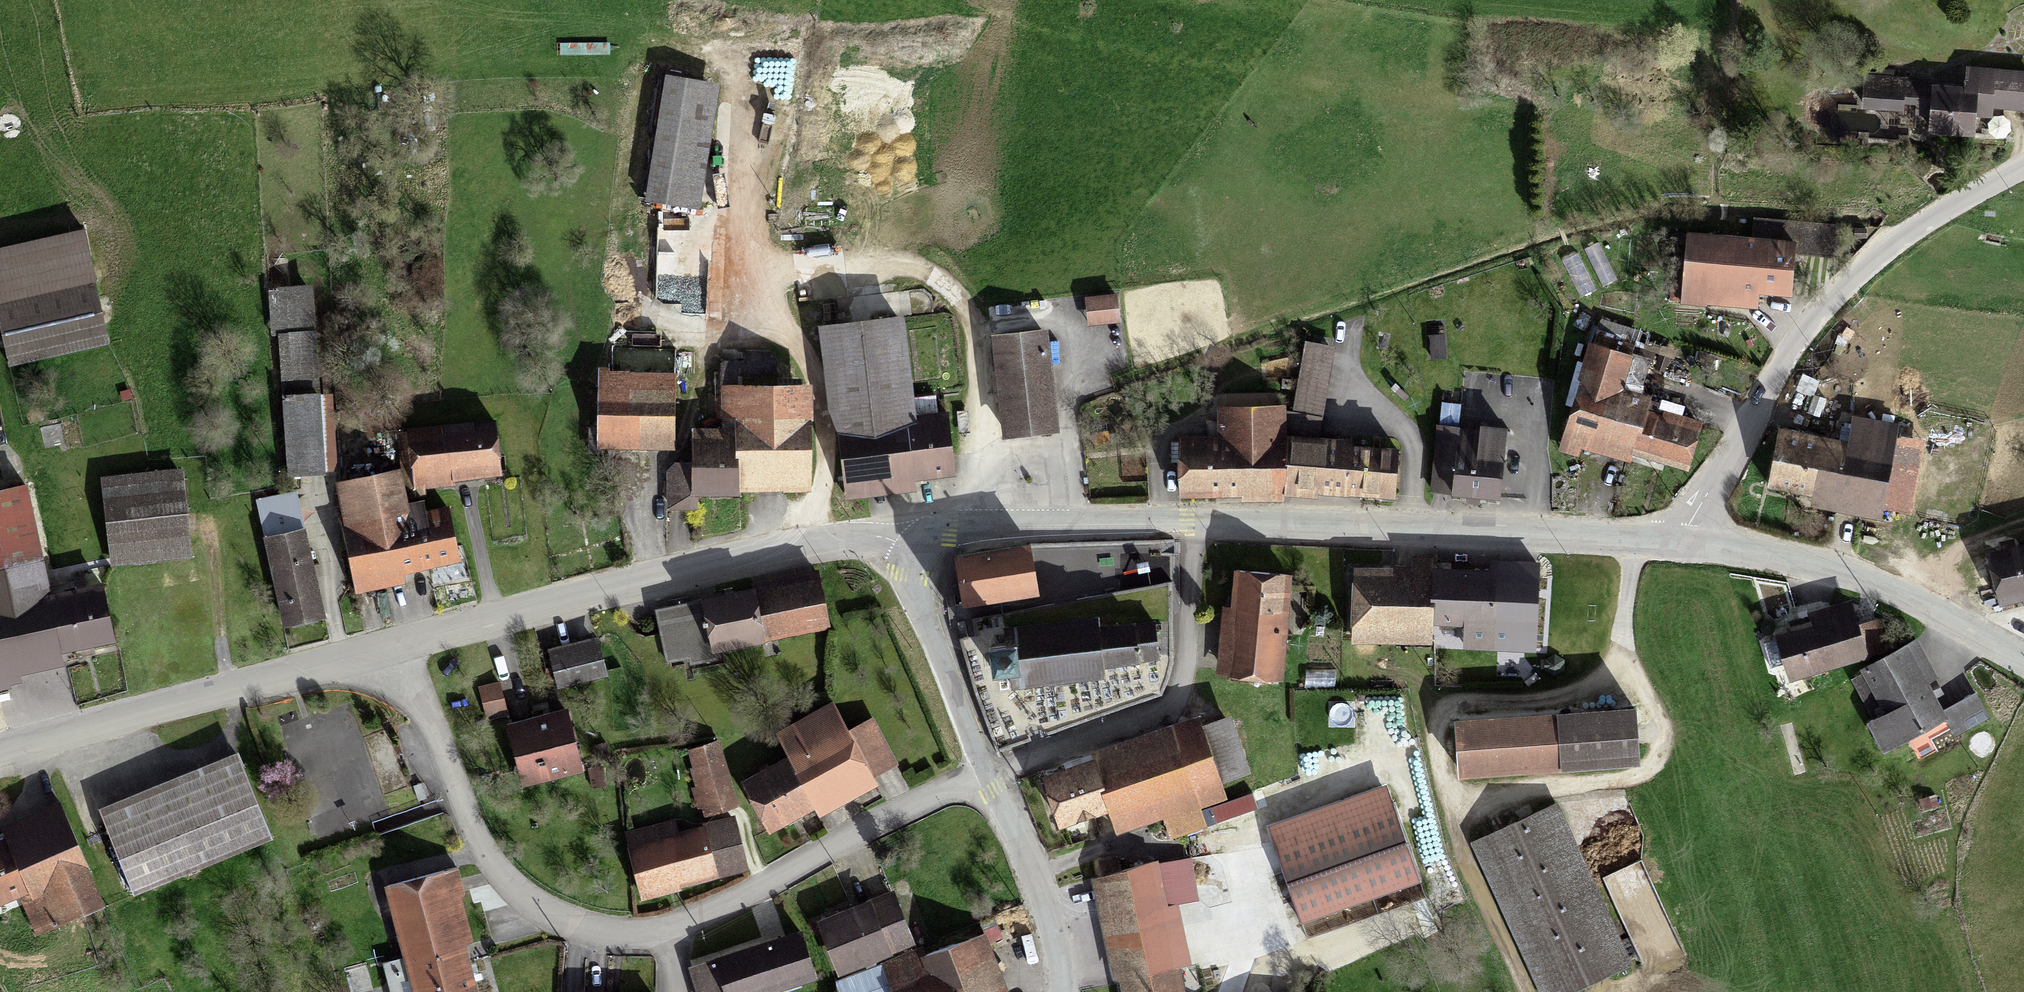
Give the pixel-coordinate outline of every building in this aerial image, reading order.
[(1933,86),(1929,131),(1974,135),(1976,115),(1992,116),(1993,106),(2023,109),(2023,72),(1969,67),(1967,89),(1933,86)] [(670,77),(647,197),(708,209),(731,88),(670,77)] [(1862,101),(1916,104),(1917,80),(1863,77),(1862,101)] [(0,250),(0,320),(10,364),(104,342),(78,232),(0,250)] [(1792,239),(1683,233),(1680,301),(1752,305),(1752,292),(1789,294),(1792,239)] [(282,335),(314,335),(313,288),(274,288),(275,335),(282,335)] [(1115,297),(1085,299),(1086,323),(1116,321),(1115,297)] [(889,312),(818,323),(835,433),(905,422),(903,412),(889,312)] [(673,445),(675,331),(618,331),(617,371),(601,371),(600,444),(673,445)] [(997,427),(1051,424),(1045,331),(991,335),(997,427)] [(288,394),(319,394),(318,335),(314,335),(282,335),(282,394),(288,394)] [(1583,343),(1561,443),(1627,457),(1629,447),(1638,408),(1641,393),(1615,387),(1623,352),(1583,343)] [(670,468),(670,504),(691,504),(691,488),(810,488),(810,375),(723,375),(723,429),(688,429),(688,468),(670,468)] [(1552,383),(1485,378),(1480,435),(1499,437),(1547,441),(1552,383)] [(319,394),(288,394),(288,473),(325,473),(324,394),(319,394)] [(1177,440),(1176,490),(1390,492),(1391,442),(1278,441),(1278,405),(1217,404),(1217,440),(1177,440)] [(903,412),(905,422),(835,433),(844,494),(914,483),(912,472),(945,467),(937,407),(903,412)] [(1638,408),(1629,447),(1687,460),(1696,421),(1638,408)] [(1776,432),(1767,492),(1899,511),(1906,457),(1887,454),(1891,424),(1850,418),(1847,442),(1776,432)] [(499,421),(414,431),(420,482),(505,473),(499,421)] [(1495,492),(1499,437),(1480,435),(1457,433),(1452,488),(1495,492)] [(403,469),(342,480),(363,588),(424,577),(422,567),(413,520),(403,469)] [(182,475),(111,481),(117,561),(189,555),(182,475)] [(0,486),(0,673),(68,659),(65,645),(120,633),(109,581),(54,592),(30,480),(0,486)] [(413,520),(422,567),(462,560),(453,512),(413,520)] [(308,526),(270,534),(289,619),(326,611),(308,526)] [(1988,553),(1998,598),(2023,592),(2023,545),(1988,553)] [(958,561),(964,606),(1037,596),(1031,551),(958,561)] [(1428,568),(1427,621),(1461,622),(1461,643),(1530,645),(1532,564),(1476,563),(1475,569),(1428,568)] [(1428,568),(1349,566),(1347,638),(1426,640),(1427,621),(1428,568)] [(1218,670),(1278,672),(1281,569),(1229,568),(1228,605),(1220,605),(1218,670)] [(814,577),(706,596),(715,645),(823,625),(814,577)] [(1810,621),(1775,632),(1789,676),(1861,653),(1845,603),(1808,614),(1810,621)] [(1010,675),(1011,687),(1101,680),(1100,671),(1162,666),(1159,627),(1096,633),(1096,626),(1007,634),(1007,643),(989,645),(991,676),(1010,675)] [(1927,674),(1911,640),(1852,667),(1875,716),(1871,718),(1881,740),(1937,713),(1920,677),(1927,674)] [(593,643),(553,653),(561,685),(601,675),(593,643)] [(500,682),(478,688),(486,719),(508,713),(500,682)] [(1548,711),(1550,759),(1631,756),(1629,708),(1548,711)] [(570,710),(512,725),(529,785),(587,770),(570,710)] [(745,785),(768,832),(895,769),(872,722),(847,735),(834,710),(780,736),(793,761),(745,785)] [(1548,711),(1452,715),(1454,763),(1550,759),(1548,711)] [(1196,735),(1191,724),(1040,779),(1057,825),(1104,808),(1114,834),(1163,817),(1170,838),(1205,826),(1197,804),(1218,797),(1213,784),(1248,772),(1230,723),(1196,735)] [(722,746),(690,755),(705,811),(737,803),(722,746)] [(238,757),(107,808),(137,886),(268,835),(238,757)] [(1386,788),(1268,829),(1300,921),(1418,881),(1386,788)] [(103,897),(64,803),(10,826),(15,837),(38,892),(27,896),(38,924),(103,897)] [(1471,843),(1541,991),(1557,991),(1624,961),(1552,805),(1471,843)] [(743,870),(730,817),(672,832),(669,823),(627,834),(643,896),(743,870)] [(15,837),(0,843),(0,908),(27,896),(38,892),(15,837)] [(1095,881),(1114,979),(1122,977),(1125,991),(1183,991),(1165,904),(1195,898),(1188,863),(1095,881)] [(391,884),(419,991),(466,991),(473,990),(458,937),(468,934),(450,868),(391,884)] [(887,894),(815,919),(832,966),(903,941),(887,894)] [(687,965),(696,991),(769,991),(810,979),(794,930),(687,965)] [(893,970),(900,991),(1006,991),(991,941),(893,970)] [(837,984),(837,991),(888,991),(879,969),(837,984)]
